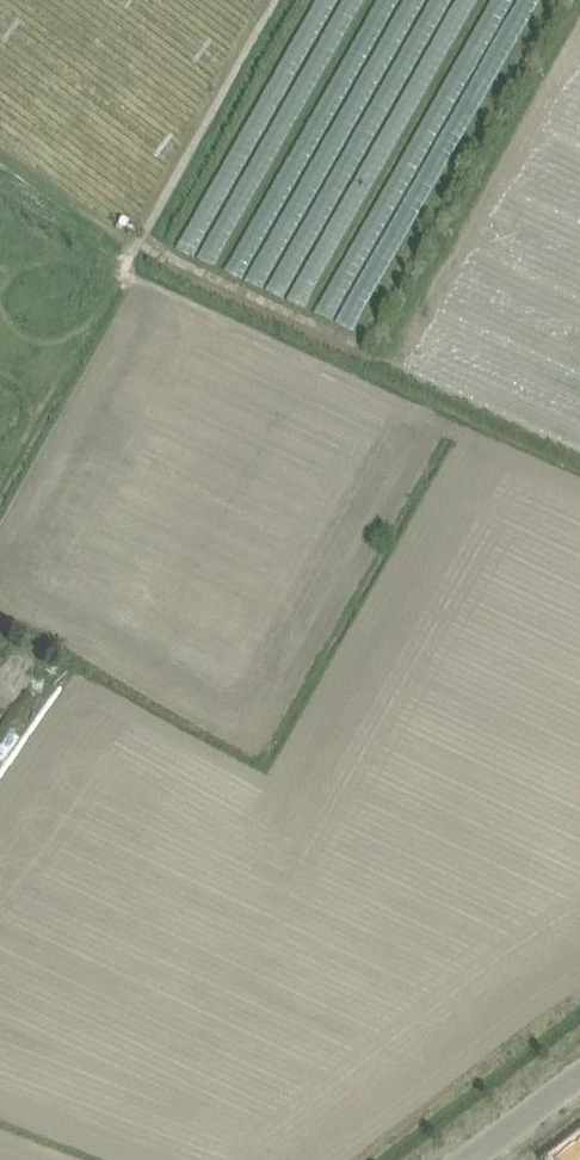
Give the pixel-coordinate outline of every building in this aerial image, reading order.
[(319,215),(426,0),(403,0),(326,156),(326,141),(303,129),(239,256),(226,255),(227,241),(206,240),(198,257),(361,338),(502,52),(505,0),(453,0),(341,226),(319,215)]
